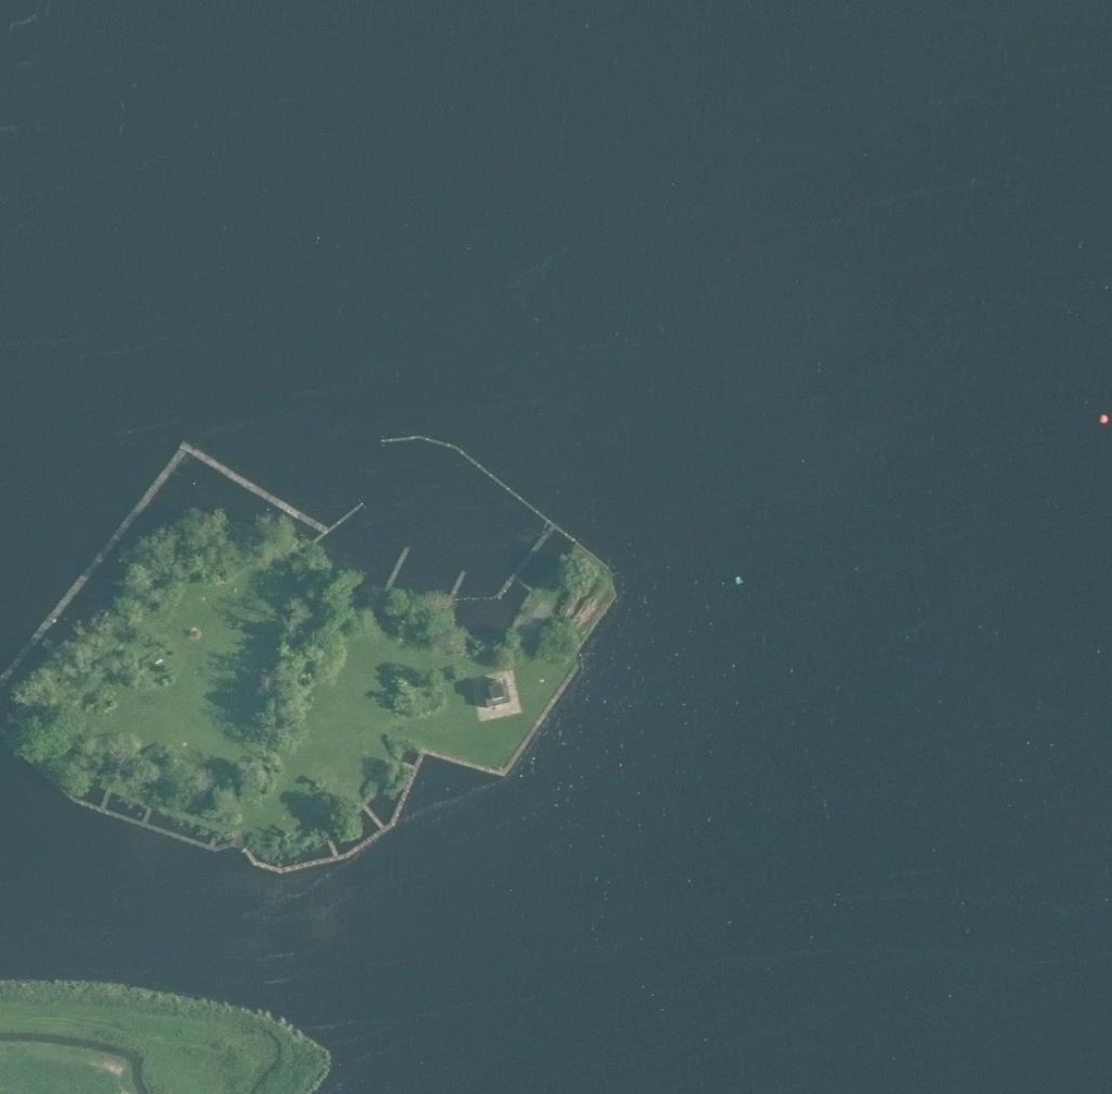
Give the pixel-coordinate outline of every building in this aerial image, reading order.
[(511,701),(506,680),(484,686),(489,707),(511,701)]
